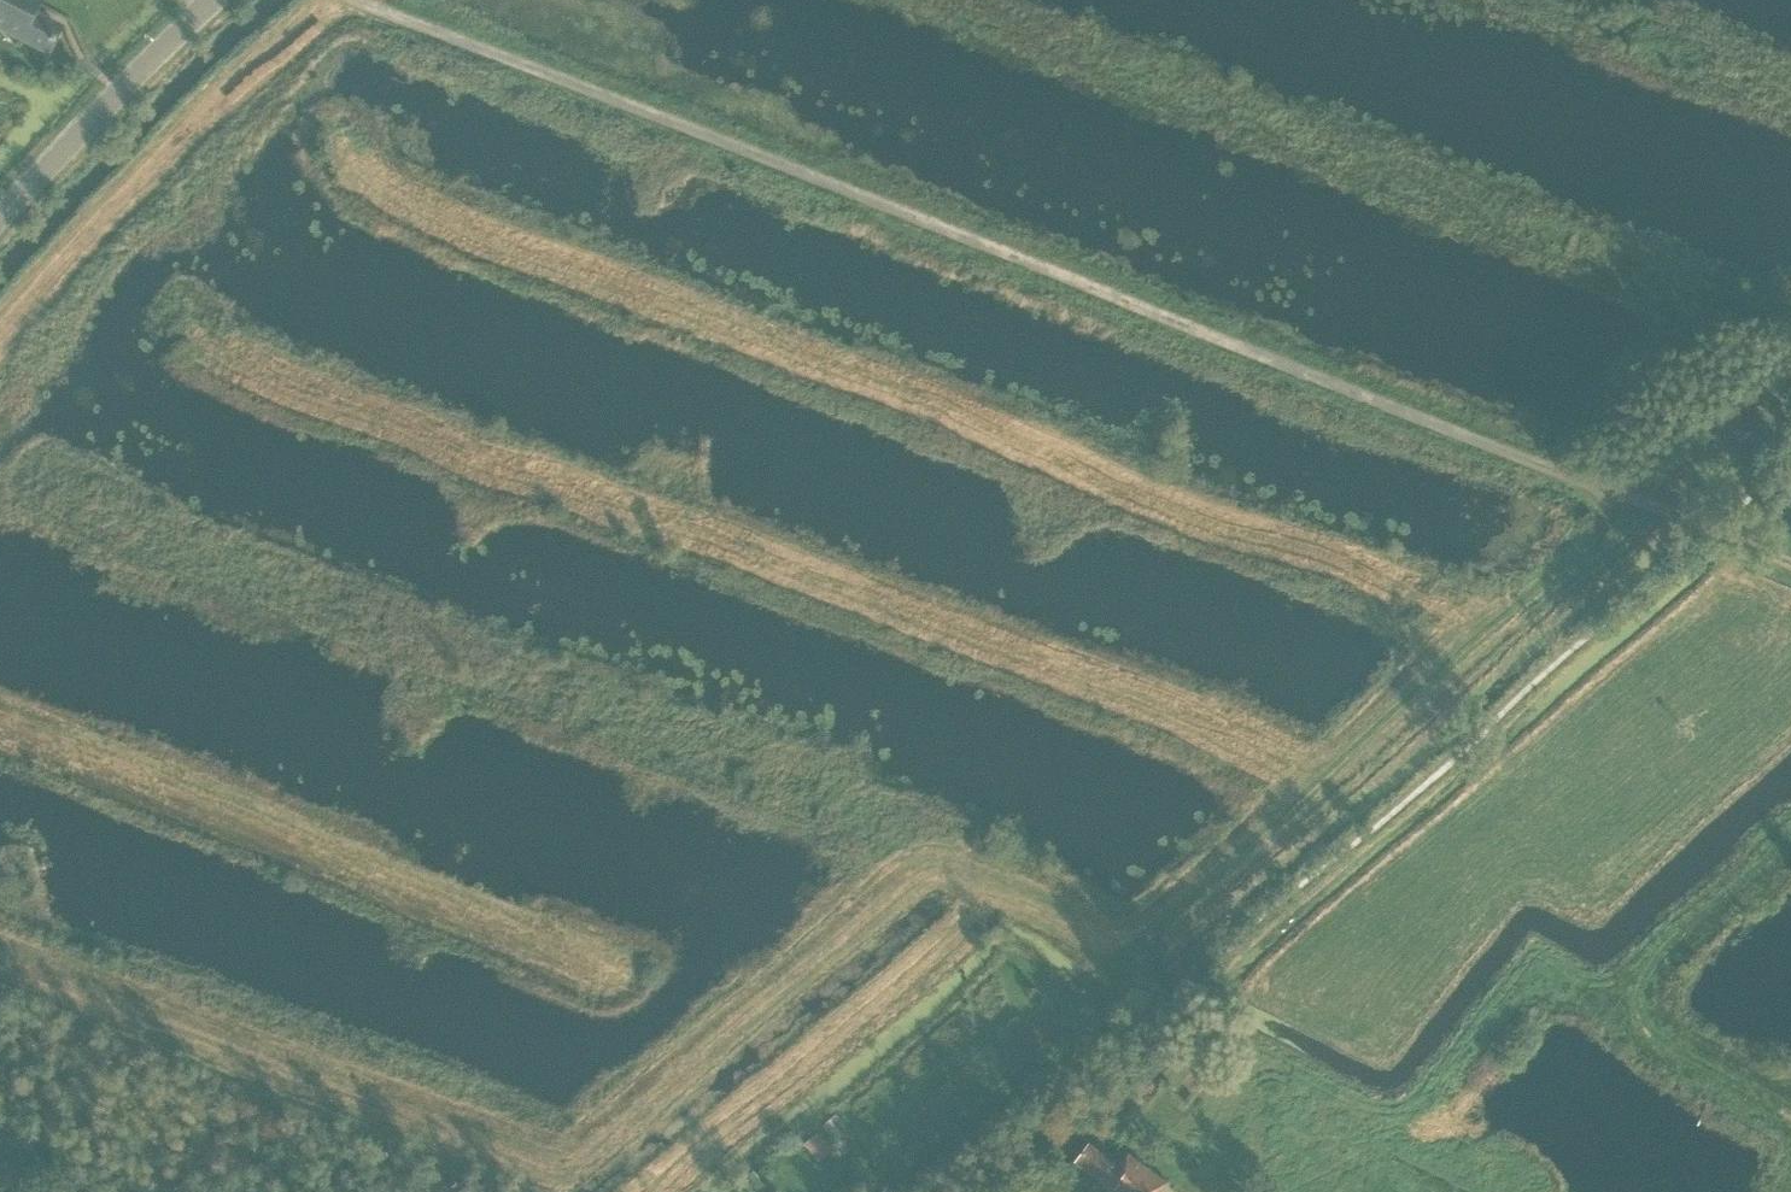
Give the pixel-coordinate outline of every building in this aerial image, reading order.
[(48,56),(51,51),(55,53),(66,32),(61,30),(62,28),(36,14),(43,0),(0,0),(0,30),(48,56)] [(846,1131),(833,1116),(822,1126),(835,1141),(846,1131)] [(803,1145),(817,1162),(831,1150),(817,1133),(803,1145)] [(1089,1145),(1075,1163),(1106,1186),(1104,1189),(1108,1191),(1159,1191),(1165,1184),(1127,1156),(1119,1167),(1089,1145)]
